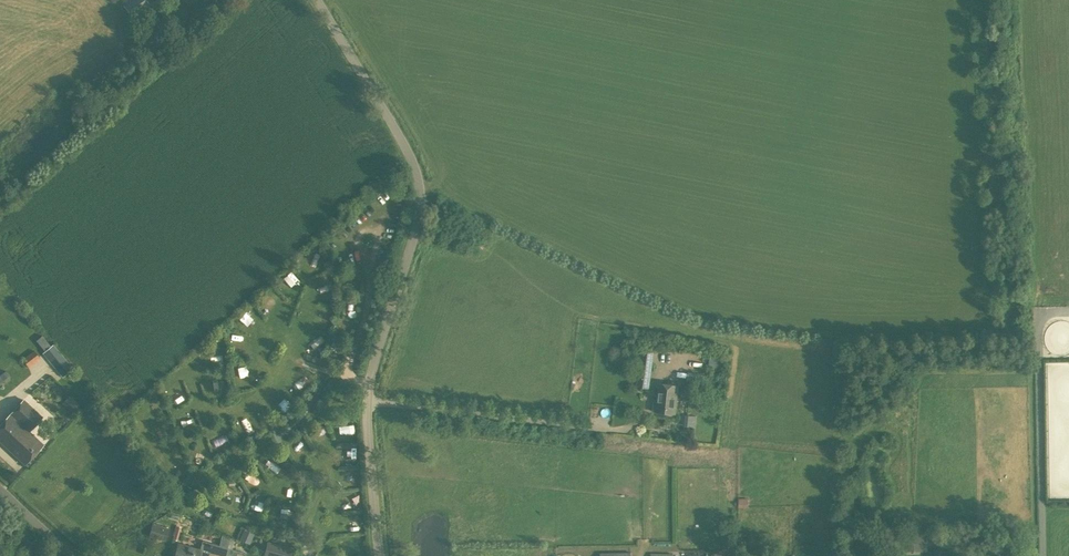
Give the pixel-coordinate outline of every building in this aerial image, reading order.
[(149,5),(146,0),(130,0),(124,5),(133,18),(149,5)] [(74,367),(54,343),(43,352),(64,376),(74,367)] [(639,386),(649,388),(653,351),(645,349),(644,356),(641,355),(638,377),(640,377),(639,386)] [(22,359),(29,367),(40,358),(34,350),(22,359)] [(0,376),(0,385),(2,387),(11,379),(6,371),(0,376)] [(696,397),(700,375),(688,372),(683,395),(696,397)] [(658,384),(657,397),(676,400),(677,386),(658,384)] [(66,400),(75,408),(79,405),(70,397),(66,400)] [(674,413),(676,400),(657,397),(656,401),(655,401),(654,411),(674,413)] [(0,424),(0,441),(25,464),(43,444),(29,431),(42,417),(23,400),(0,424)] [(685,414),(685,425),(696,426),(696,415),(685,414)] [(149,536),(165,541),(169,528),(152,523),(149,536)] [(173,540),(177,541),(181,527),(175,526),(173,535),(174,535),(173,540)] [(249,543),(253,534),(244,530),(240,540),(249,543)] [(230,539),(222,535),(219,545),(227,547),(230,539)] [(199,555),(208,555),(213,543),(202,540),(200,550),(178,544),(174,555),(199,555)] [(263,555),(264,555),(302,555),(303,555),(295,552),(296,549),(267,541),(263,555)] [(219,545),(213,543),(208,555),(225,555),(227,547),(219,545)] [(225,555),(237,555),(239,551),(227,547),(225,555)]
